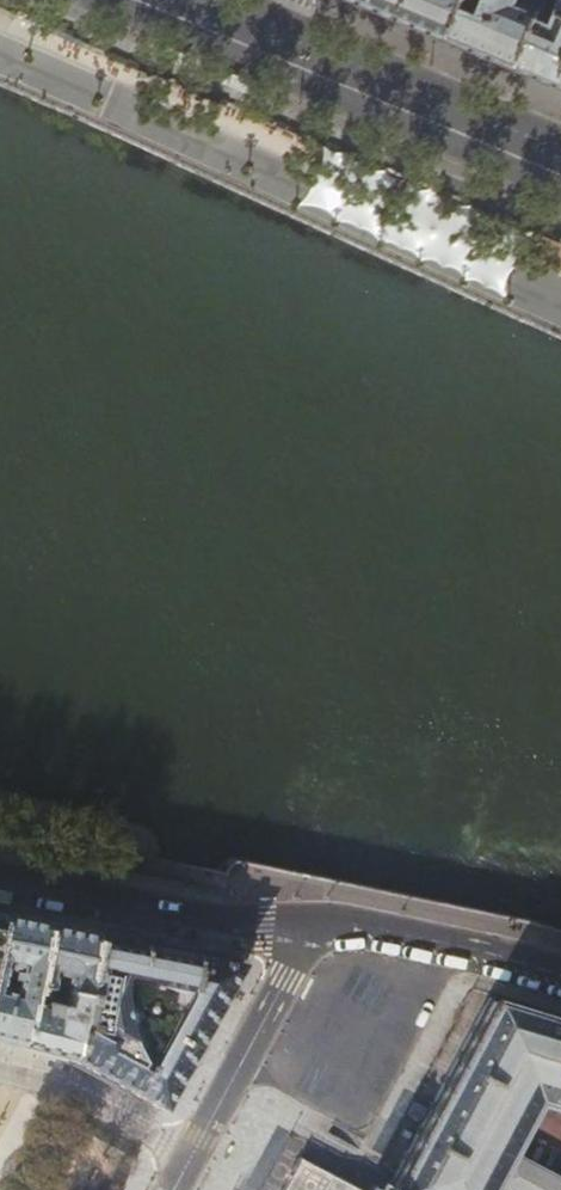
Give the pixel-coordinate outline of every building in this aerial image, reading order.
[(394,15),(450,39),(466,0),(357,0),(394,15)] [(519,68),(547,0),(466,0),(450,39),(483,53),(519,68)] [(519,68),(560,85),(560,0),(547,0),(519,68)] [(185,51),(174,46),(171,45),(169,46),(167,48),(164,52),(162,54),(162,55),(163,55),(166,56),(170,57),(175,59),(180,62),(183,64),(186,63),(188,62),(191,58),(193,56),(194,55),(194,54),(193,53),(191,53),(185,51)] [(248,77),(236,72),(234,71),(232,71),(230,73),(227,78),(225,79),(225,80),(226,81),(228,81),(232,83),(238,85),(243,88),(246,89),(249,89),(251,88),(254,84),(256,82),(257,81),(256,80),(255,79),(253,79),(248,77)] [(0,913),(0,1040),(5,1041),(16,1044),(29,986),(53,991),(55,983),(46,980),(48,974),(56,975),(57,979),(59,982),(63,985),(63,992),(77,996),(88,931),(66,927),(27,919),(0,913)] [(130,939),(88,931),(77,996),(68,1040),(117,1063),(139,941),(130,939)] [(147,943),(139,941),(117,1063),(138,1073),(170,1019),(154,1015),(165,987),(178,990),(188,953),(147,943)] [(170,1019),(138,1073),(128,1092),(144,1100),(159,1108),(181,1068),(220,997),(238,963),(211,957),(188,953),(178,990),(165,987),(154,1015),(170,1019)] [(64,1057),(68,1040),(77,996),(63,992),(53,991),(29,986),(16,1044),(52,1054),(64,1057)] [(488,997),(386,1189),(560,1189),(560,1178),(507,1150),(533,1101),(560,1109),(560,1019),(488,997)] [(138,1073),(117,1063),(68,1040),(64,1057),(80,1066),(112,1083),(128,1092),(138,1073)] [(370,1182),(366,1189),(337,1174),(299,1155),(289,1174),(280,1189),(385,1189),(370,1182)]
